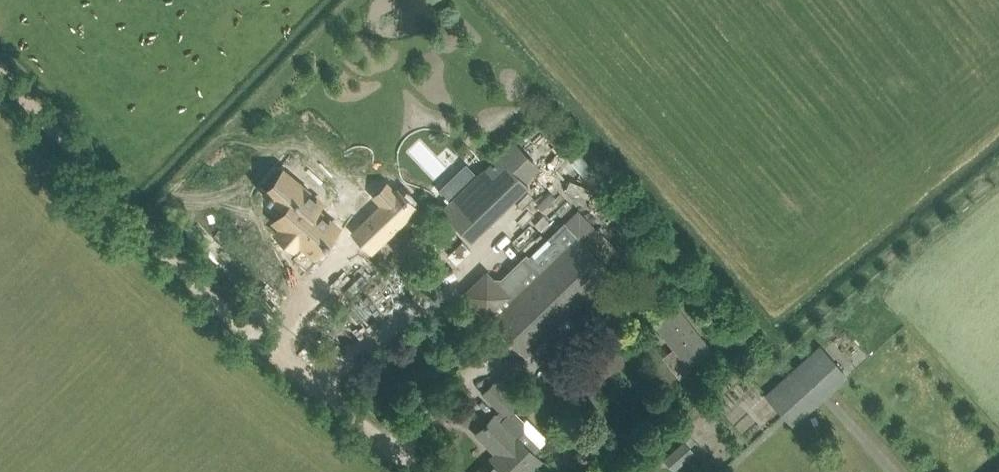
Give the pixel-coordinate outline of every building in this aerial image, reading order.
[(441,209),(471,239),(529,184),(500,153),(441,209)] [(294,172),(276,194),(291,206),(281,219),(287,224),(285,226),(302,240),(304,238),(317,249),(327,238),(328,239),(331,235),(330,234),(341,222),(320,204),(325,198),(294,172)] [(377,211),(355,232),(373,251),(409,216),(391,198),(389,200),(386,197),(375,208),(377,211)] [(490,316),(494,319),(493,320),(526,354),(612,271),(604,263),(618,250),(579,210),(530,256),(527,253),(502,277),(494,277),(487,270),(462,294),(487,319),(490,316)] [(678,303),(652,322),(686,368),(712,348),(678,303)] [(576,308),(570,315),(582,327),(588,321),(576,308)] [(606,336),(573,370),(596,393),(630,359),(606,336)] [(793,426),(848,375),(820,344),(765,395),(793,426)] [(542,457),(536,452),(541,447),(525,431),(525,422),(512,408),(519,401),(517,399),(521,394),(519,392),(525,386),(506,369),(497,379),(496,378),(484,390),(502,408),(497,413),(491,419),(477,433),(497,453),(478,471),(528,471),(542,457)] [(675,471),(695,451),(685,440),(664,460),(675,471)] [(643,464),(633,471),(650,471),(643,464)]
